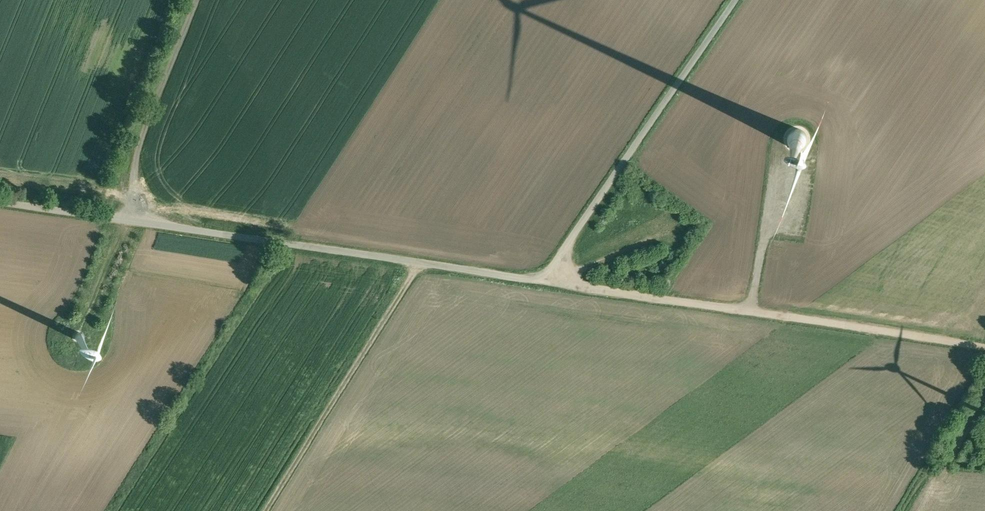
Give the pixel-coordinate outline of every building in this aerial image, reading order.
[(675,248),(680,241),(675,237),(669,245),(675,248)]
